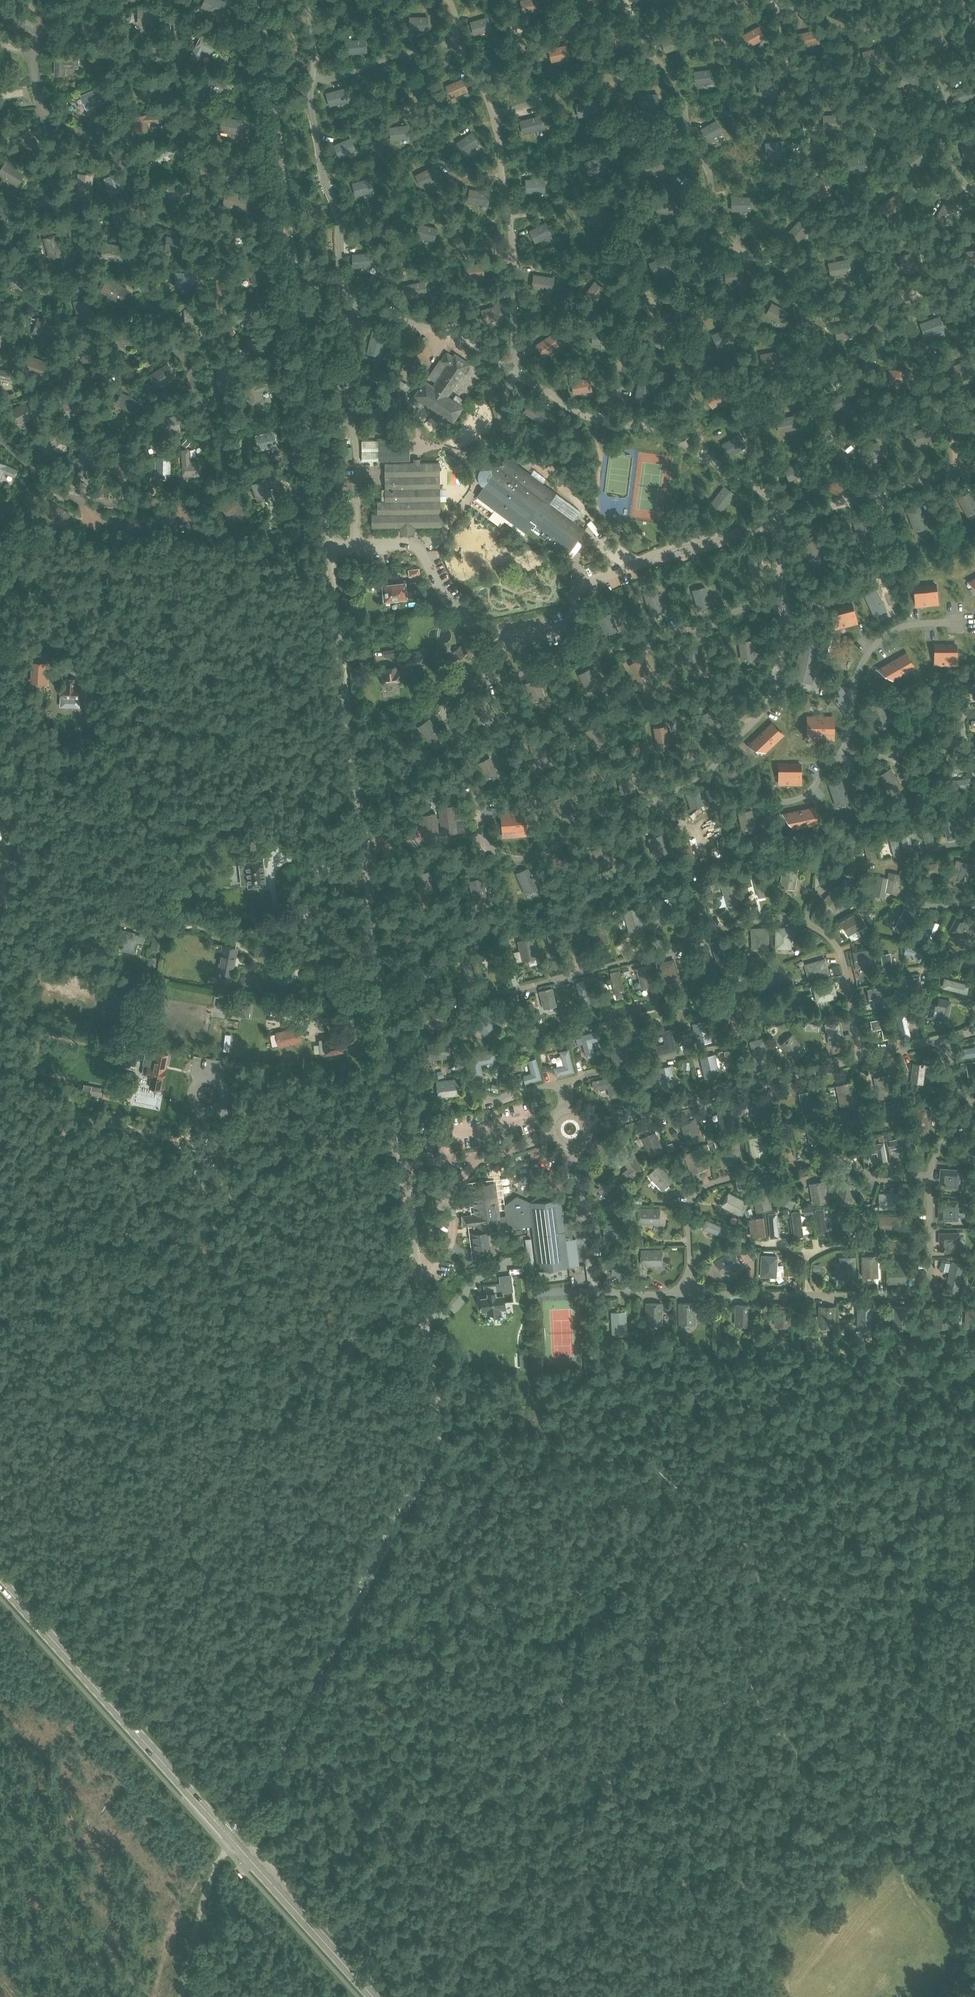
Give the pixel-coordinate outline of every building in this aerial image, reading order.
[(199,8),(220,16),(226,3),(219,0),(203,0),(199,8)] [(540,0),(521,0),(523,13),(542,10),(540,0)] [(15,29),(23,16),(12,9),(4,21),(15,29)] [(140,23),(161,23),(161,9),(139,9),(139,16),(140,16),(140,23)] [(428,30),(429,16),(409,16),(409,30),(428,30)] [(492,29),(488,16),(470,21),(474,35),(492,29)] [(759,25),(742,34),(748,46),(765,38),(759,25)] [(817,29),(798,33),(801,47),(820,43),(817,29)] [(678,32),(661,38),(665,52),(683,45),(678,32)] [(210,55),(216,42),(202,35),(190,58),(196,61),(202,51),(210,55)] [(367,52),(366,38),(345,40),(346,54),(367,52)] [(567,43),(548,48),(552,62),(570,57),(567,43)] [(165,46),(142,47),(143,54),(165,53),(165,46)] [(880,46),(862,51),(866,64),(884,59),(880,46)] [(79,59),(55,58),(54,75),(65,75),(65,67),(78,68),(79,59)] [(695,85),(715,82),(713,68),(694,70),(695,85)] [(163,76),(137,82),(139,89),(164,83),(163,76)] [(206,76),(204,82),(227,88),(228,82),(206,76)] [(446,85),(450,98),(468,90),(463,77),(446,85)] [(760,94),(779,93),(778,79),(759,80),(760,94)] [(87,109),(104,101),(98,87),(81,95),(87,109)] [(344,87),(326,92),(330,106),(348,101),(344,87)] [(659,107),(658,92),(639,94),(640,108),(659,107)] [(599,112),(596,98),(575,103),(579,117),(599,112)] [(148,122),(159,121),(159,113),(133,115),(134,131),(148,130),(148,122)] [(843,127),(842,113),(823,114),(824,128),(843,127)] [(544,128),(540,114),(520,120),(523,134),(544,128)] [(219,117),(218,131),(240,134),(242,120),(219,117)] [(700,128),(707,141),(723,131),(716,119),(700,128)] [(389,126),(391,141),(410,138),(408,124),(389,126)] [(28,153),(40,145),(28,128),(16,137),(28,153)] [(480,143),(472,131),(456,142),(464,154),(480,143)] [(351,137),(333,144),(338,158),(357,150),(351,137)] [(784,139),(765,142),(767,156),(786,154),(784,139)] [(961,146),(964,160),(974,157),(974,142),(961,146)] [(171,144),(153,154),(156,161),(175,152),(174,151),(171,144)] [(930,157),(921,145),(906,157),(915,168),(930,157)] [(233,177),(239,157),(225,153),(219,173),(233,177)] [(661,154),(642,159),(647,173),(665,167),(661,154)] [(584,162),(589,175),(607,168),(601,155),(584,162)] [(866,155),(846,158),(849,172),(868,169),(866,155)] [(25,172),(6,160),(0,171),(0,174),(18,184),(25,172)] [(438,178),(432,166),(415,174),(422,187),(438,178)] [(92,196),(93,174),(78,173),(77,195),(92,196)] [(116,173),(102,178),(108,197),(123,192),(116,173)] [(374,191),(370,177),(352,182),(356,196),(374,191)] [(545,177),(525,178),(526,193),(545,192),(545,177)] [(808,191),(819,201),(832,187),(822,177),(808,191)] [(167,190),(167,191),(179,192),(184,193),(189,193),(190,186),(168,183),(167,190)] [(470,188),(467,202),(488,206),(491,192),(470,188)] [(244,209),(248,195),(226,190),(223,204),(244,209)] [(881,204),(888,216),(904,205),(895,193),(881,204)] [(732,196),(732,210),(751,210),(751,196),(732,196)] [(678,200),(659,197),(656,211),(675,214),(678,200)] [(958,206),(945,199),(935,218),(948,225),(958,206)] [(0,202),(0,219),(4,222),(12,211),(0,202)] [(115,222),(132,217),(128,203),(111,208),(115,222)] [(798,241),(811,227),(801,218),(787,231),(798,241)] [(420,222),(416,236),(434,241),(438,227),(420,222)] [(545,222),(529,230),(536,242),(552,234),(545,222)] [(242,229),(221,232),(222,240),(243,237),(242,229)] [(50,258),(64,254),(58,234),(44,238),(50,258)] [(164,249),(184,252),(186,239),(167,235),(164,249)] [(122,261),(125,246),(104,242),(101,256),(122,261)] [(965,250),(967,264),(974,263),(974,249),(965,250)] [(373,251),(352,253),(353,267),(374,266),(373,251)] [(901,268),(920,265),(917,251),(898,254),(901,268)] [(667,255),(649,262),(654,275),(672,268),(667,255)] [(849,257),(828,262),(831,276),(852,271),(849,257)] [(465,264),(465,278),(484,276),(483,262),(465,264)] [(24,289),(34,279),(18,263),(8,274),(24,289)] [(250,276),(253,286),(262,283),(258,264),(237,269),(239,279),(250,276)] [(743,267),(725,268),(726,282),(745,281),(743,267)] [(176,286),(196,286),(196,272),(176,272),(176,286)] [(555,277),(534,273),(531,287),(552,290),(555,277)] [(120,301),(127,289),(108,277),(101,290),(120,301)] [(428,294),(425,280),(404,284),(407,298),(428,294)] [(583,295),(595,303),(606,288),(595,280),(583,295)] [(79,319),(93,314),(87,297),(74,301),(79,319)] [(772,302),(765,314),(782,323),(789,310),(772,302)] [(481,309),(485,323),(503,317),(499,304),(481,309)] [(185,324),(206,323),(206,308),(185,309),(185,324)] [(945,328),(940,315),(919,323),(925,336),(945,328)] [(54,339),(59,325),(38,318),(33,332),(54,339)] [(852,321),(833,325),(837,339),(855,335),(852,321)] [(660,348),(672,330),(661,322),(648,339),(660,348)] [(735,339),(729,326),(712,333),(717,347),(735,339)] [(610,328),(591,331),(593,345),(612,342),(610,328)] [(386,333),(372,329),(367,353),(381,356),(386,333)] [(117,345),(139,345),(138,330),(116,330),(117,345)] [(552,333),(535,344),(543,356),(559,345),(552,333)] [(83,361),(98,359),(95,338),(80,340),(83,361)] [(268,342),(244,344),(245,352),(269,350),(268,342)] [(760,353),(762,367),(782,364),(779,350),(760,353)] [(453,422),(464,406),(449,395),(471,363),(455,352),(452,354),(447,351),(441,359),(440,358),(433,368),(440,373),(433,384),(424,378),(413,397),(424,405),(425,403),(453,422)] [(44,376),(49,362),(29,355),(24,369),(44,376)] [(158,387),(176,375),(168,363),(150,375),(158,387)] [(889,369),(889,383),(908,382),(908,368),(889,369)] [(13,371),(0,369),(0,377),(11,379),(13,371)] [(489,370),(486,375),(497,383),(501,378),(489,370)] [(572,380),(574,394),(593,391),(590,377),(572,380)] [(260,390),(272,387),(269,379),(244,388),(249,403),(263,399),(260,390)] [(653,383),(639,379),(634,397),(648,401),(653,383)] [(720,385),(705,395),(712,407),(729,397),(720,385)] [(139,400),(121,391),(115,403),(132,413),(139,400)] [(848,391),(829,396),(834,410),(852,404),(848,391)] [(20,422),(39,412),(32,399),(13,409),(20,422)] [(523,411),(542,425),(551,413),(531,400),(523,411)] [(387,429),(381,405),(367,409),(373,433),(387,429)] [(967,414),(970,428),(974,427),(974,412),(967,414)] [(776,418),(779,432),(798,428),(795,414),(776,418)] [(158,433),(180,429),(179,422),(178,422),(176,415),(156,419),(158,433)] [(914,430),(917,443),(936,438),(932,425),(914,430)] [(48,453),(63,439),(52,428),(38,442),(48,453)] [(259,449),(277,445),(273,430),(256,434),(259,449)] [(721,444),(729,455),(747,445),(740,432),(721,444)] [(409,439),(378,440),(378,460),(409,459),(409,439)] [(878,440),(858,448),(863,461),(883,453),(878,440)] [(91,469),(95,449),(81,446),(76,465),(91,469)] [(183,475),(199,475),(199,461),(190,461),(190,449),(182,449),(183,475)] [(567,555),(586,529),(550,502),(557,492),(506,455),(499,464),(489,457),(481,469),(477,474),(478,477),(479,482),(483,487),(476,496),(527,533),(530,528),(567,555)] [(170,478),(171,457),(156,457),(155,477),(170,478)] [(441,513),(440,461),(421,461),(421,458),(417,458),(413,458),(414,461),(385,462),(385,490),(389,490),(389,499),(377,499),(377,512),(372,512),(372,527),(404,527),(405,530),(412,530),(412,527),(442,526),(442,513),(441,513)] [(808,473),(801,460),(784,467),(789,481),(808,473)] [(18,469),(0,462),(0,479),(4,471),(15,476),(18,469)] [(277,475),(251,484),(257,500),(271,495),(268,487),(280,482),(277,475)] [(711,502),(723,510),(736,493),(724,484),(711,502)] [(970,491),(958,497),(967,516),(974,512),(974,500),(970,491)] [(244,521),(249,516),(233,496),(221,505),(230,516),(236,511),(244,521)] [(928,526),(920,504),(907,509),(915,531),(928,526)] [(6,525),(12,513),(0,506),(0,522),(6,525)] [(873,538),(867,517),(854,521),(859,542),(873,538)] [(412,540),(412,531),(396,531),(397,541),(412,540)] [(822,554),(814,534),(801,540),(809,560),(822,554)] [(766,574),(759,554),(746,558),(752,578),(766,574)] [(404,582),(404,583),(384,585),(385,598),(405,596),(412,595),(411,582),(404,582)] [(936,583),(915,585),(916,600),(927,599),(927,604),(938,603),(936,583)] [(712,606),(706,585),(692,589),(698,610),(712,606)] [(664,611),(657,588),(644,592),(650,615),(664,611)] [(877,588),(864,594),(874,615),(887,609),(877,588)] [(851,603),(831,608),(835,622),(845,619),(847,625),(856,622),(851,603)] [(619,629),(610,612),(598,618),(606,635),(619,629)] [(739,641),(741,660),(756,658),(753,639),(739,641)] [(469,651),(462,644),(453,652),(460,659),(469,651)] [(935,644),(935,659),(946,659),(946,664),(956,664),(956,644),(935,644)] [(688,668),(701,665),(698,646),(684,650),(688,668)] [(405,652),(406,658),(405,658),(406,666),(422,664),(422,657),(423,657),(422,650),(405,652)] [(906,652),(884,664),(892,679),(914,666),(906,652)] [(641,656),(629,664),(640,680),(652,671),(641,656)] [(32,661),(31,683),(48,684),(49,662),(32,661)] [(383,674),(383,675),(381,676),(381,681),(384,682),(384,684),(400,683),(399,669),(397,670),(397,666),(383,667),(384,674),(383,674)] [(587,690),(600,684),(590,667),(578,674),(587,690)] [(417,671),(409,672),(410,680),(412,680),(417,679),(417,671)] [(533,702),(546,697),(538,677),(525,683),(533,702)] [(61,697),(60,707),(74,707),(74,697),(80,698),(81,688),(75,687),(76,678),(66,678),(66,687),(61,687),(61,697)] [(957,686),(960,694),(974,690),(974,682),(957,686)] [(945,691),(923,696),(925,705),(947,699),(945,691)] [(481,719),(495,715),(487,692),(474,697),(481,719)] [(882,701),(869,705),(876,727),(889,723),(882,701)] [(700,715),(708,731),(722,724),(713,708),(700,715)] [(952,716),(930,722),(932,731),(954,725),(952,716)] [(808,717),(808,733),(824,733),(824,739),(833,739),(833,717),(808,717)] [(432,745),(443,737),(430,718),(418,726),(432,745)] [(771,722),(752,739),(764,751),(782,734),(771,722)] [(586,730),(594,747),(607,740),(598,724),(586,730)] [(653,727),(657,745),(671,744),(668,725),(653,727)] [(957,738),(935,744),(938,753),(960,747),(957,738)] [(490,756),(478,763),(486,779),(499,772),(490,756)] [(964,762),(943,765),(944,774),(965,770),(964,762)] [(779,764),(779,778),(790,778),(790,783),(800,783),(800,764),(779,764)] [(891,767),(879,774),(892,794),(904,786),(891,767)] [(618,775),(621,794),(635,790),(631,772),(618,775)] [(968,778),(947,782),(948,790),(969,786),(968,778)] [(836,806),(850,801),(842,779),(828,783),(836,806)] [(699,789),(686,793),(690,808),(704,804),(699,789)] [(972,800),(953,805),(955,811),(974,806),(972,800)] [(457,830),(453,805),(440,807),(443,832),(457,830)] [(814,806),(790,811),(793,828),(818,822),(814,806)] [(742,830),(756,827),(752,809),(738,811),(742,830)] [(436,812),(421,814),(424,835),(439,833),(436,812)] [(526,812),(501,814),(502,831),(518,830),(519,835),(528,835),(526,812)] [(950,817),(942,819),(946,840),(955,838),(950,817)] [(930,823),(921,825),(926,846),(935,843),(930,823)] [(907,829),(898,831),(903,852),(912,850),(907,829)] [(896,832),(888,834),(893,856),(901,854),(896,832)] [(653,856),(667,852),(662,834),(648,838),(653,856)] [(872,839),(863,841),(868,862),(876,860),(872,839)] [(604,870),(616,863),(604,843),(593,850),(604,870)] [(854,847),(833,851),(834,860),(847,857),(849,867),(857,865),(854,847)] [(246,861),(246,864),(239,865),(240,874),(247,873),(248,885),(249,887),(266,885),(263,859),(246,861)] [(956,859),(951,876),(964,881),(969,863),(956,859)] [(937,862),(919,864),(922,885),(931,884),(929,872),(938,871),(937,862)] [(525,894),(538,888),(529,866),(516,872),(525,894)] [(785,867),(782,887),(796,889),(799,869),(785,867)] [(416,873),(419,894),(434,891),(428,871),(416,873)] [(769,873),(754,877),(759,896),(774,892),(769,873)] [(888,879),(886,891),(897,893),(900,875),(889,873),(888,879)] [(468,880),(474,903),(488,900),(482,877),(468,880)] [(877,877),(873,895),(885,897),(886,891),(888,879),(877,877)] [(737,881),(723,885),(728,906),(742,902),(737,881)] [(840,884),(825,898),(835,909),(850,895),(840,884)] [(671,896),(656,900),(661,921),(676,917),(671,896)] [(640,906),(625,910),(631,930),(645,927),(640,906)] [(904,908),(893,929),(902,933),(912,913),(904,908)] [(859,912),(841,922),(848,935),(866,925),(859,912)] [(974,924),(974,920),(965,915),(962,921),(955,918),(949,930),(967,939),(974,924)] [(917,929),(915,936),(931,943),(939,923),(931,920),(927,932),(917,929)] [(775,926),(775,948),(791,948),(792,927),(775,926)] [(768,927),(751,928),(752,949),(769,948),(768,927)] [(134,951),(136,942),(142,943),(143,934),(144,929),(140,929),(139,933),(134,932),(134,931),(120,928),(119,934),(125,935),(122,949),(134,951)] [(806,938),(812,943),(814,942),(816,943),(820,939),(811,932),(806,938)] [(535,936),(519,940),(524,960),(540,956),(535,936)] [(726,937),(711,942),(717,962),(733,957),(726,937)] [(236,947),(225,945),(223,955),(221,954),(219,968),(221,968),(219,979),(230,981),(232,970),(234,971),(236,957),(234,957),(236,947)] [(906,945),(904,954),(925,958),(926,949),(906,945)] [(874,948),(854,952),(857,967),(877,963),(874,948)] [(890,953),(880,954),(883,977),(893,976),(890,953)] [(469,954),(459,956),(465,980),(474,978),(469,954)] [(155,967),(156,958),(148,957),(148,966),(155,967)] [(825,957),(804,964),(809,980),(830,973),(825,957)] [(675,958),(660,962),(665,983),(680,980),(675,958)] [(652,964),(637,967),(642,988),(657,985),(652,964)] [(619,970),(611,972),(617,997),(625,995),(619,970)] [(490,986),(495,983),(489,975),(484,978),(490,986)] [(920,977),(895,981),(897,990),(921,986),(920,977)] [(944,978),(942,987),(966,994),(969,985),(944,978)] [(584,981),(576,983),(582,1005),(590,1002),(584,981)] [(835,982),(813,987),(817,1002),(838,997),(835,982)] [(886,996),(884,986),(867,989),(868,999),(873,998),(874,1006),(883,1005),(882,997),(886,996)] [(557,1005),(552,987),(539,990),(543,1009),(557,1005)] [(930,1004),(927,1016),(946,1020),(950,1002),(939,999),(937,1005),(930,1004)] [(251,1005),(249,1004),(237,1003),(238,1002),(221,1000),(220,1009),(240,1011),(240,1015),(249,1017),(251,1005)] [(491,1002),(484,1008),(502,1026),(509,1019),(491,1002)] [(443,1007),(423,1010),(425,1026),(445,1023),(443,1007)] [(482,1013),(472,1022),(484,1035),(494,1026),(482,1013)] [(905,1013),(896,1015),(901,1038),(910,1036),(905,1013)] [(870,1021),(872,1030),(881,1028),(884,1039),(893,1037),(889,1017),(870,1021)] [(706,1019),(692,1023),(698,1044),(711,1041),(706,1019)] [(841,1020),(825,1024),(830,1044),(845,1041),(841,1020)] [(302,1041),(299,1025),(276,1031),(280,1046),(302,1041)] [(665,1044),(656,1046),(658,1056),(676,1051),(670,1030),(662,1032),(665,1044)] [(598,1031),(580,1035),(586,1058),(595,1056),(591,1042),(600,1040),(598,1031)] [(792,1033),(780,1044),(794,1060),(806,1050),(792,1033)] [(325,1040),(320,1040),(320,1044),(321,1053),(327,1053),(327,1055),(336,1054),(336,1052),(342,1051),(342,1050),(344,1050),(343,1044),(342,1044),(341,1038),(332,1039),(332,1037),(325,1038),(325,1040)] [(624,1037),(609,1040),(613,1061),(628,1058),(624,1037)] [(766,1037),(751,1041),(757,1062),(771,1058),(766,1037)] [(449,1040),(428,1043),(431,1059),(451,1056),(449,1040)] [(141,1043),(131,1041),(129,1050),(139,1052),(141,1043)] [(956,1050),(958,1058),(974,1056),(974,1047),(956,1050)] [(563,1066),(553,1069),(555,1077),(573,1072),(568,1050),(559,1053),(563,1066)] [(164,1069),(165,1064),(166,1064),(168,1054),(156,1052),(156,1053),(149,1052),(147,1066),(143,1065),(142,1074),(152,1075),(150,1087),(161,1089),(163,1077),(163,1078),(165,1069),(164,1069)] [(493,1052),(468,1057),(471,1077),(481,1076),(479,1065),(495,1062),(493,1052)] [(715,1056),(702,1059),(706,1078),(719,1075),(715,1056)] [(531,1074),(522,1077),(524,1084),(541,1079),(535,1060),(527,1062),(531,1074)] [(968,1082),(974,1081),(974,1061),(966,1062),(968,1082)] [(926,1064),(913,1062),(910,1081),(924,1083),(926,1064)] [(676,1086),(672,1065),(657,1068),(661,1089),(676,1086)] [(640,1094),(637,1072),(622,1074),(626,1096),(640,1094)] [(890,1074),(875,1077),(880,1097),(894,1094),(890,1074)] [(615,1077),(592,1081),(594,1091),(606,1088),(608,1098),(618,1096),(615,1077)] [(457,1079),(435,1082),(437,1097),(459,1095),(457,1079)] [(852,1082),(838,1084),(842,1105),(856,1102),(852,1082)] [(83,1093),(102,1097),(115,1099),(117,1089),(104,1087),(93,1085),(92,1084),(86,1083),(83,1093)] [(814,1089),(800,1092),(804,1113),(819,1110),(814,1089)] [(767,1102),(752,1105),(756,1128),(771,1125),(767,1102)] [(896,1103),(887,1105),(889,1114),(877,1117),(879,1125),(900,1121),(896,1103)] [(917,1105),(913,1126),(927,1129),(931,1108),(917,1105)] [(733,1109),(718,1112),(722,1134),(738,1131),(733,1109)] [(849,1121),(848,1111),(830,1114),(834,1134),(843,1133),(841,1123),(849,1121)] [(696,1117),(681,1122),(688,1144),(703,1139),(696,1117)] [(821,1118),(807,1121),(811,1142),(826,1138),(821,1118)] [(523,1131),(532,1128),(529,1119),(520,1122),(523,1131)] [(657,1131),(643,1137),(652,1156),(665,1150),(657,1131)] [(715,1134),(706,1136),(708,1143),(717,1140),(715,1134)] [(763,1134),(749,1137),(752,1156),(767,1154),(763,1134)] [(225,1137),(214,1135),(213,1144),(223,1146),(225,1137)] [(909,1136),(889,1140),(891,1148),(902,1146),(904,1155),(913,1153),(909,1136)] [(740,1140),(726,1143),(729,1163),(744,1160),(740,1140)] [(879,1161),(887,1160),(884,1142),(864,1145),(866,1154),(877,1152),(879,1161)] [(519,1155),(528,1152),(526,1145),(517,1147),(519,1155)] [(700,1149),(686,1155),(693,1172),(707,1167),(700,1149)] [(628,1167),(620,1174),(626,1181),(641,1169),(627,1151),(620,1156),(628,1167)] [(658,1165),(647,1175),(662,1190),(673,1180),(658,1165)] [(958,1188),(960,1170),(941,1169),(940,1179),(946,1180),(946,1187),(958,1188)] [(826,1179),(811,1182),(815,1203),(830,1200),(826,1179)] [(841,1180),(837,1202),(853,1204),(856,1183),(841,1180)] [(487,1230),(487,1231),(532,1225),(538,1270),(569,1266),(566,1239),(573,1238),(569,1209),(562,1209),(560,1197),(544,1190),(530,1200),(517,1195),(505,1204),(505,1214),(500,1215),(496,1181),(470,1186),(474,1218),(471,1218),(472,1233),(473,1233),(473,1232),(487,1230)] [(602,1181),(598,1190),(610,1195),(606,1204),(614,1208),(622,1191),(602,1181)] [(767,1186),(753,1190),(758,1211),(772,1208),(767,1186)] [(728,1191),(722,1205),(742,1214),(749,1201),(728,1191)] [(901,1192),(879,1192),(880,1208),(901,1208),(901,1192)] [(958,1220),(959,1199),(946,1199),(946,1206),(939,1206),(938,1219),(958,1220)] [(641,1206),(640,1221),(661,1221),(662,1206),(641,1206)] [(823,1208),(814,1209),(817,1234),(826,1233),(826,1231),(825,1225),(823,1208)] [(710,1219),(728,1227),(732,1218),(715,1210),(710,1219)] [(800,1210),(791,1212),(794,1236),(803,1235),(800,1210)] [(776,1211),(768,1212),(770,1237),(779,1236),(776,1211)] [(869,1226),(864,1211),(844,1217),(848,1232),(869,1226)] [(901,1214),(879,1215),(879,1231),(902,1230),(901,1214)] [(780,1216),(779,1233),(790,1233),(791,1216),(780,1216)] [(764,1217),(750,1218),(752,1237),(766,1235),(764,1217)] [(704,1220),(701,1229),(726,1238),(729,1230),(704,1220)] [(625,1224),(605,1224),(606,1238),(625,1238),(625,1224)] [(473,1232),(473,1233),(475,1251),(490,1249),(487,1231),(487,1230),(473,1232)] [(959,1233),(940,1233),(940,1244),(947,1244),(946,1251),(958,1251),(959,1233)] [(907,1240),(886,1240),(887,1256),(908,1256),(907,1240)] [(642,1248),(642,1263),(664,1263),(664,1248),(642,1248)] [(735,1248),(716,1259),(724,1272),(742,1262),(735,1248)] [(878,1254),(862,1255),(863,1277),(879,1276),(878,1254)] [(762,1255),(761,1276),(777,1277),(778,1255),(762,1255)] [(856,1255),(840,1256),(841,1278),(857,1277),(856,1255)] [(964,1264),(952,1261),(946,1290),(958,1293),(964,1264)] [(887,1266),(887,1282),(908,1282),(908,1266),(887,1266)] [(488,1296),(479,1297),(480,1306),(482,1306),(483,1311),(488,1311),(488,1313),(500,1311),(500,1309),(505,1309),(504,1294),(503,1295),(503,1291),(512,1290),(511,1275),(500,1277),(501,1285),(497,1286),(497,1284),(484,1285),(485,1293),(488,1293),(488,1296)] [(581,1297),(561,1297),(562,1326),(582,1326),(581,1297)] [(646,1303),(646,1324),(662,1324),(662,1303),(646,1303)] [(693,1303),(677,1304),(678,1324),(694,1324),(693,1303)] [(737,1303),(737,1324),(752,1324),(753,1303),(737,1303)] [(777,1304),(777,1325),(791,1325),(791,1304),(777,1304)] [(821,1304),(821,1326),(836,1326),(836,1304),(821,1304)] [(896,1304),(896,1327),(911,1327),(911,1304),(896,1304)] [(859,1305),(859,1327),(874,1327),(874,1305),(859,1305)] [(950,1306),(935,1306),(935,1327),(951,1327),(950,1306)] [(966,1327),(974,1327),(974,1307),(966,1307),(966,1327)] [(627,1334),(626,1311),(611,1311),(612,1335),(627,1334)]
